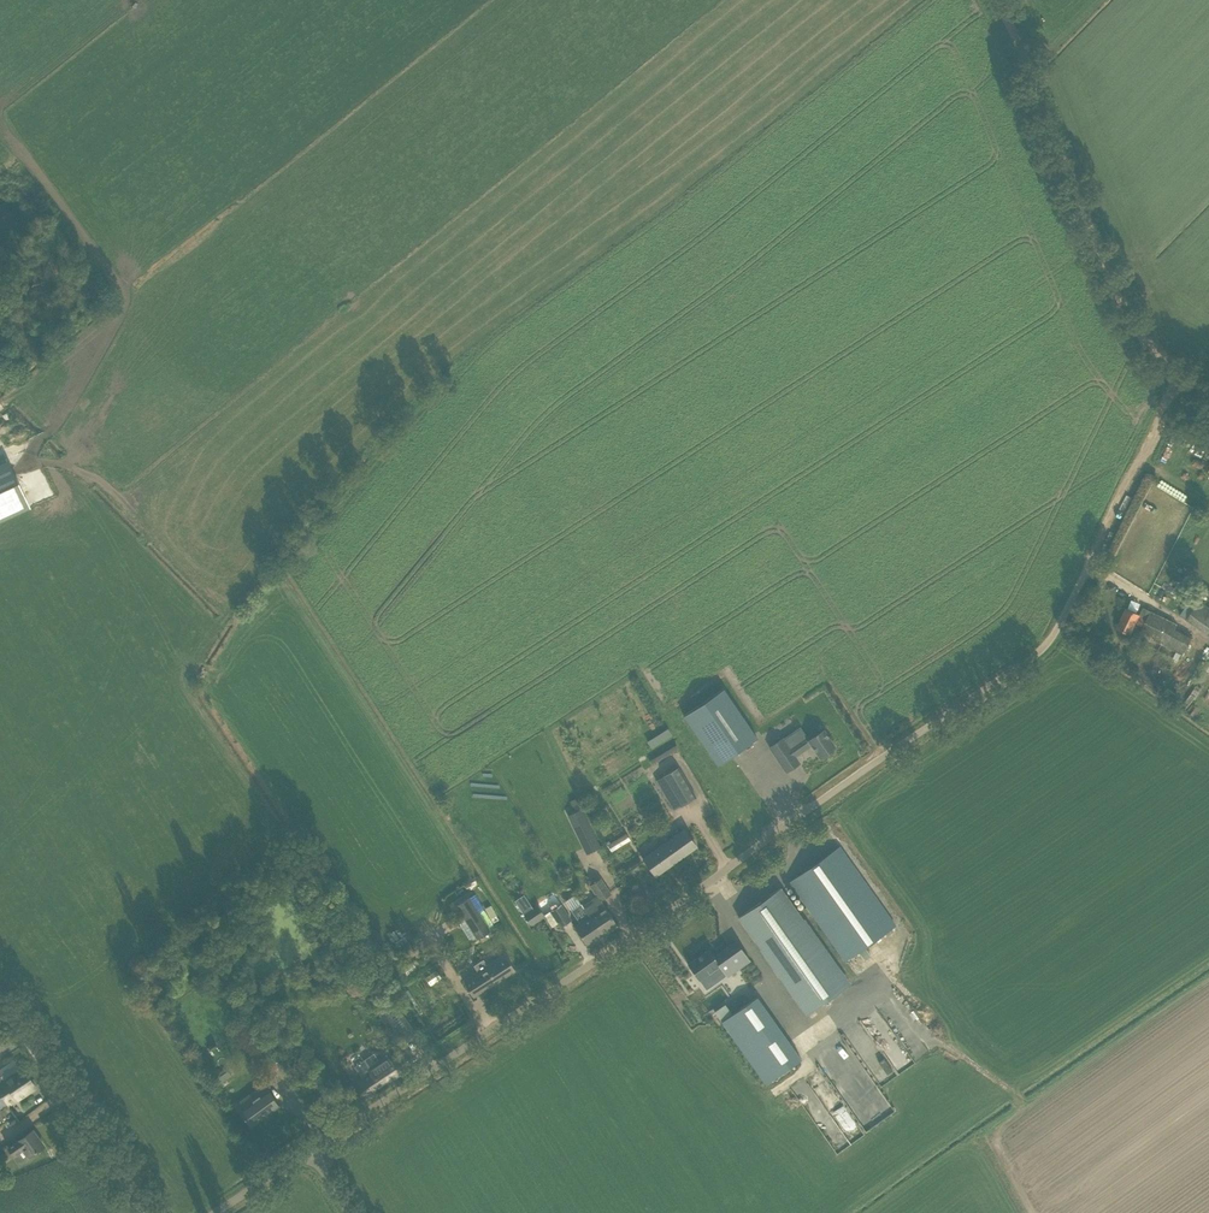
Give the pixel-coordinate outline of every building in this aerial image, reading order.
[(29,506),(9,462),(0,466),(0,519),(29,506)] [(1208,633),(1208,631),(1208,608),(1199,601),(1193,598),(1181,614),(1208,633)] [(1118,627),(1130,633),(1134,624),(1141,627),(1138,633),(1182,654),(1190,639),(1173,630),(1177,624),(1143,607),(1139,615),(1127,608),(1118,627)] [(723,688),(683,715),(718,765),(757,738),(723,688)] [(672,728),(649,739),(652,746),(675,736),(672,728)] [(769,747),(779,762),(786,772),(799,763),(795,756),(812,745),(821,758),(835,748),(823,731),(810,740),(807,736),(789,748),(783,738),(769,747)] [(652,761),(681,751),(676,739),(647,749),(652,761)] [(663,776),(672,792),(666,796),(674,810),(680,806),(696,797),(678,767),(663,776)] [(582,809),(569,815),(587,853),(600,847),(582,809)] [(696,846),(689,836),(685,830),(644,860),(655,875),(696,846)] [(613,850),(632,839),(628,832),(609,843),(613,850)] [(797,913),(787,899),(780,889),(739,917),(746,927),(807,1013),(848,984),(802,920),(812,913),(846,960),(895,926),(847,857),(840,847),(790,882),(807,906),(797,913)] [(617,925),(605,907),(602,901),(612,895),(601,878),(590,886),(597,896),(593,899),(594,901),(584,907),(602,935),(617,925)] [(533,908),(524,894),(514,900),(531,926),(545,917),(537,905),(533,908)] [(468,897),(455,905),(457,907),(477,939),(490,931),(468,897)] [(571,920),(560,904),(550,911),(558,923),(561,927),(571,920)] [(571,910),(580,924),(575,927),(587,945),(602,935),(584,907),(582,904),(571,910)] [(558,923),(550,911),(545,915),(553,927),(558,923)] [(709,949),(688,964),(693,971),(699,980),(707,974),(713,981),(724,973),(727,977),(750,960),(743,950),(736,940),(714,956),(709,949)] [(515,971),(509,961),(505,955),(487,966),(482,958),(472,965),(477,972),(463,981),(474,998),(515,971)] [(430,983),(440,979),(437,972),(427,976),(430,983)] [(722,1021),(767,1084),(802,1059),(758,997),(722,1021)] [(392,1002),(381,1011),(391,1025),(403,1040),(415,1031),(403,1016),(392,1002)] [(363,1077),(355,1083),(365,1099),(367,1098),(375,1093),(373,1091),(389,1081),(390,1080),(392,1079),(403,1072),(397,1062),(392,1055),(371,1068),(365,1059),(361,1062),(360,1061),(357,1062),(356,1063),(357,1064),(355,1065),(363,1077)] [(22,1070),(19,1065),(2,1076),(0,1073),(0,1092),(9,1104),(36,1086),(24,1069),(22,1070)] [(220,1084),(232,1076),(228,1070),(216,1079),(220,1084)] [(805,1095),(812,1091),(803,1078),(791,1085),(799,1097),(805,1094),(805,1095)] [(249,1103),(239,1110),(242,1115),(251,1126),(279,1105),(271,1094),(268,1089),(260,1095),(249,1103)] [(9,1104),(0,1092),(0,1108),(7,1104),(8,1105),(9,1104)] [(813,1119),(839,1153),(865,1133),(836,1095),(818,1109),(821,1113),(813,1119)] [(33,1130),(10,1146),(15,1152),(13,1154),(19,1162),(22,1160),(24,1163),(31,1158),(30,1156),(44,1145),(33,1130)]
